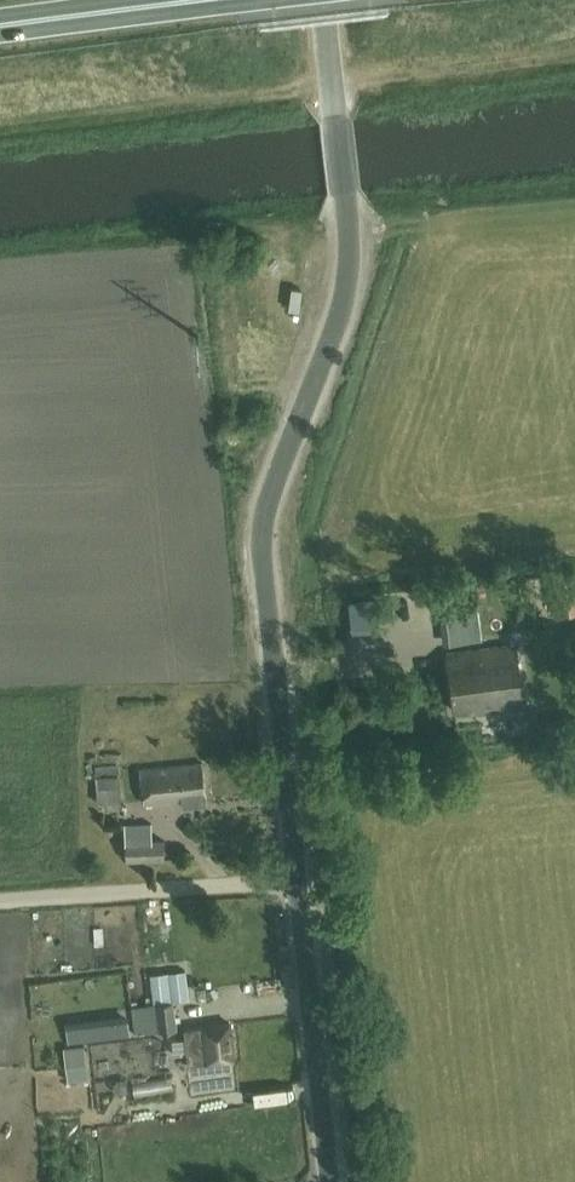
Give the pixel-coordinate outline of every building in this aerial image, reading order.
[(550,577),(555,615),(574,612),(574,574),(550,577)] [(443,643),(474,639),(468,592),(438,595),(443,643)] [(375,599),(365,600),(368,627),(378,626),(375,599)] [(473,713),(522,707),(514,643),(446,652),(454,710),(473,708),(473,713)] [(182,806),(207,803),(203,761),(140,769),(144,802),(181,798),(182,806)] [(97,801),(122,800),(119,765),(95,766),(97,801)] [(164,839),(125,840),(126,859),(165,857),(164,839)] [(185,970),(149,974),(152,1002),(188,998),(185,970)] [(173,1002),(131,1006),(134,1032),(177,1028),(174,1005),(173,1002)] [(127,1019),(97,1023),(99,1037),(112,1035),(129,1034),(127,1019)] [(189,1063),(234,1058),(230,1022),(185,1027),(189,1063)] [(85,1045),(64,1048),(68,1081),(89,1079),(85,1045)] [(171,1077),(133,1082),(135,1097),(173,1091),(171,1077)]
